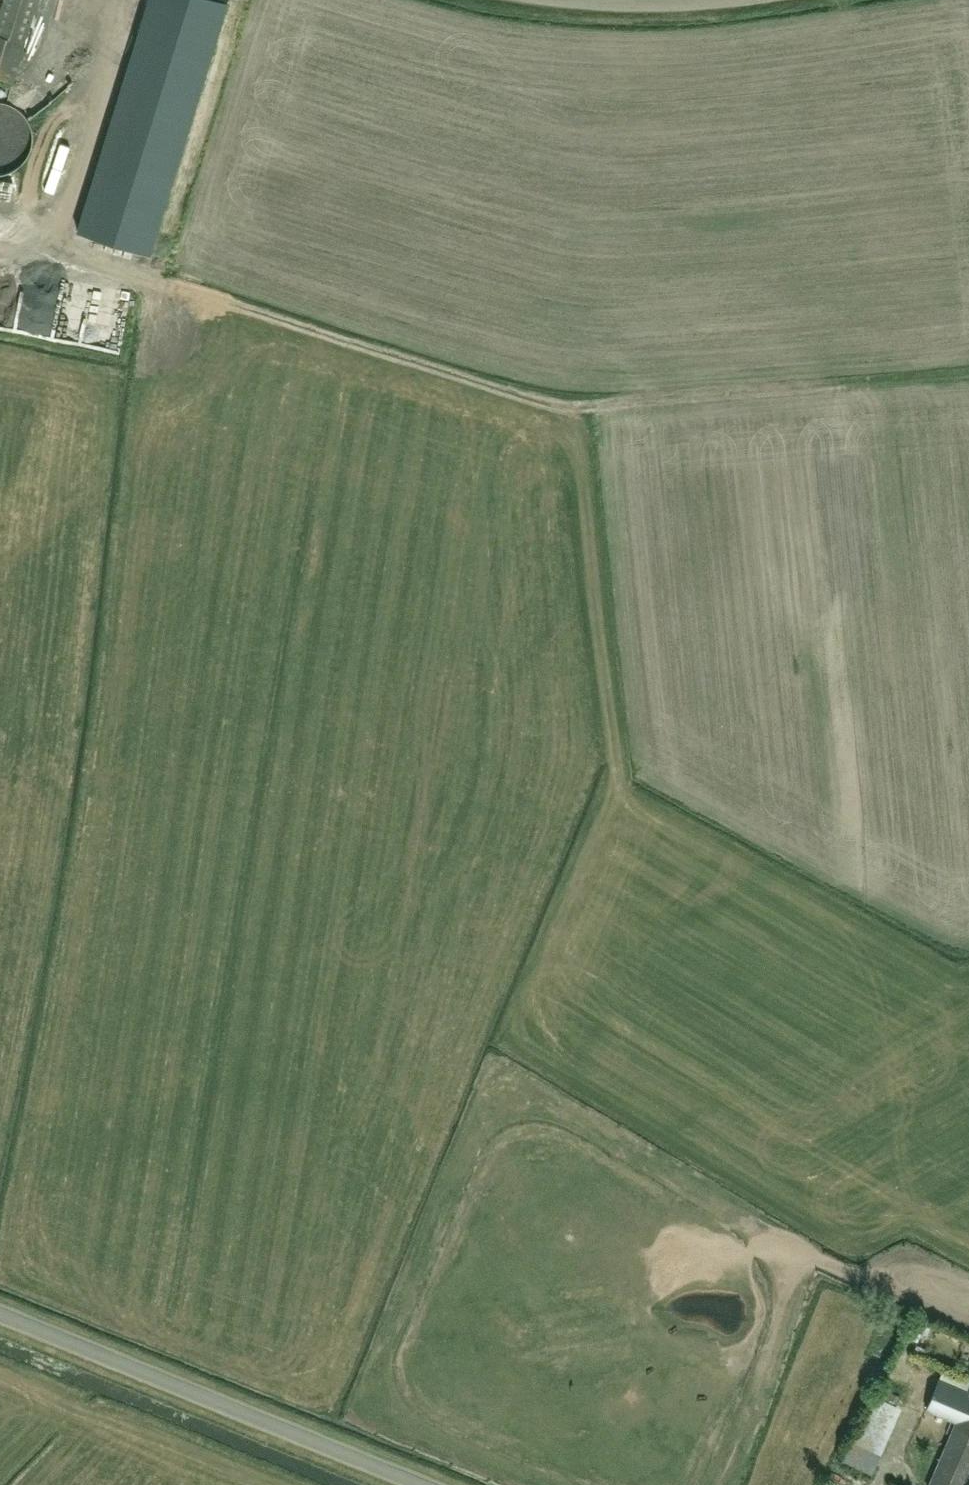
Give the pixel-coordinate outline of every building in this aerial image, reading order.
[(29,0),(5,0),(0,16),(0,81),(6,83),(29,0)] [(136,25),(209,48),(225,0),(145,0),(136,25)] [(32,59),(61,58),(60,46),(31,47),(32,59)] [(7,102),(2,101),(0,101),(0,173),(5,172),(12,170),(17,166),(23,161),(28,155),(31,148),(32,140),(32,132),(31,126),(28,120),(24,114),(19,109),(13,105),(7,102)] [(968,1472),(968,1379),(943,1367),(939,1378),(926,1407),(956,1420),(928,1484),(964,1484),(968,1472)] [(879,1402),(860,1444),(876,1451),(881,1441),(888,1444),(903,1413),(879,1402)]
